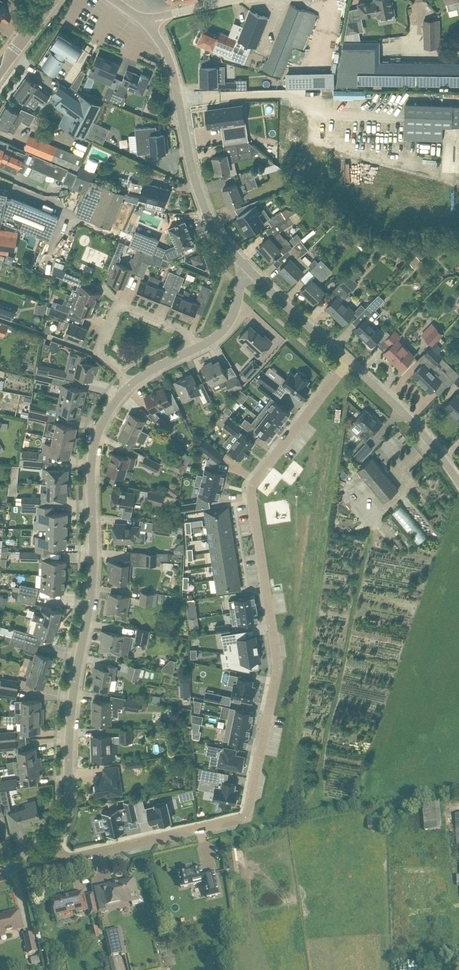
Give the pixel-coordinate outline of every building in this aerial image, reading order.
[(346,34),(359,32),(356,21),(362,19),(362,17),(377,14),(378,16),(395,13),(393,5),(392,0),(375,0),(375,1),(358,4),(359,7),(350,9),(346,34)] [(293,46),(303,50),(316,14),(290,4),(264,70),(281,76),(293,46)] [(250,10),(238,40),(257,47),(268,17),(250,10)] [(424,20),(425,48),(441,47),(441,45),(444,45),(443,37),(440,37),(440,19),(424,20)] [(197,43),(238,59),(242,48),(234,45),(237,38),(219,31),(218,34),(203,28),(197,43)] [(39,61),(57,72),(61,66),(68,55),(73,58),(82,45),(72,38),(72,39),(59,31),(39,61)] [(336,83),(458,85),(458,62),(380,61),(380,41),(343,41),(336,83)] [(111,83),(119,64),(112,61),(111,62),(98,56),(98,55),(90,74),(111,83)] [(201,66),(201,83),(217,83),(217,66),(201,66)] [(115,87),(114,90),(124,95),(128,86),(143,93),(146,86),(150,77),(141,74),(140,77),(137,75),(138,74),(133,72),(132,76),(126,74),(128,70),(127,70),(122,81),(119,79),(119,78),(120,79),(120,78),(119,78),(117,83),(115,87)] [(287,71),(287,88),(336,87),(336,70),(287,71)] [(51,94),(39,86),(26,77),(15,93),(27,102),(32,96),(44,104),(51,94)] [(234,78),(234,82),(219,82),(220,89),(235,89),(235,90),(247,89),(247,78),(234,78)] [(109,85),(103,98),(110,101),(114,90),(115,87),(109,85)] [(86,135),(102,104),(78,90),(77,92),(68,87),(59,100),(56,98),(53,102),(55,104),(65,112),(59,125),(85,138),(86,135)] [(335,89),(335,97),(367,97),(367,90),(335,89)] [(415,139),(442,140),(442,126),(458,126),(458,105),(406,103),(405,139),(415,139)] [(0,114),(0,124),(4,127),(14,133),(20,124),(22,121),(29,126),(36,115),(22,108),(20,113),(14,109),(6,104),(1,113),(0,114)] [(236,106),(207,110),(207,116),(207,119),(208,119),(208,126),(220,124),(223,143),(249,140),(247,120),(245,120),(242,120),(241,106),(236,106)] [(103,143),(110,129),(94,122),(87,136),(103,143)] [(146,159),(158,158),(158,152),(169,151),(168,141),(165,141),(164,133),(161,133),(161,128),(157,129),(157,126),(135,128),(138,154),(146,153),(146,159)] [(30,135),(25,148),(78,170),(83,157),(30,135)] [(215,164),(212,165),(214,175),(219,174),(220,178),(230,175),(234,174),(233,168),(229,169),(227,163),(253,156),(257,153),(271,165),(275,162),(249,141),(224,144),(224,145),(225,144),(227,154),(214,157),(215,164)] [(73,184),(78,173),(69,169),(61,166),(55,163),(55,164),(36,156),(26,151),(25,153),(21,151),(17,149),(15,154),(4,149),(5,146),(0,144),(0,166),(17,173),(22,162),(27,164),(73,184)] [(293,167),(300,168),(302,152),(296,151),(293,167)] [(258,175),(269,171),(272,170),(270,165),(256,169),(241,173),(244,183),(256,180),(254,177),(258,175)] [(80,167),(78,173),(93,180),(96,173),(80,167)] [(73,184),(72,185),(86,191),(77,213),(111,227),(125,193),(93,180),(78,173),(73,184)] [(165,204),(169,189),(145,182),(145,180),(133,177),(132,180),(130,179),(128,180),(127,184),(128,185),(130,186),(128,194),(140,197),(140,198),(165,204)] [(256,180),(244,183),(237,186),(236,183),(223,189),(230,205),(242,200),(239,193),(247,190),(246,189),(258,185),(256,180)] [(299,182),(295,187),(301,192),(305,187),(299,182)] [(7,197),(9,190),(0,188),(0,196),(7,197)] [(5,208),(54,227),(59,216),(11,197),(7,197),(0,196),(0,207),(5,208)] [(244,212),(237,217),(248,233),(256,227),(264,222),(258,213),(262,210),(255,200),(255,201),(244,205),(240,207),(244,212)] [(5,208),(0,207),(0,221),(2,222),(3,219),(3,217),(43,236),(40,244),(44,245),(47,237),(50,239),(54,227),(5,208)] [(326,207),(321,213),(327,219),(328,218),(332,213),(326,207)] [(276,223),(290,215),(294,213),(292,210),(286,208),(267,219),(271,226),(276,223)] [(332,213),(328,218),(334,222),(339,216),(334,212),(333,213),(332,213)] [(280,229),(294,221),(290,215),(276,223),(280,229)] [(130,244),(170,260),(183,254),(181,250),(195,244),(191,235),(192,235),(190,229),(189,229),(185,221),(169,227),(176,244),(166,248),(157,244),(159,239),(136,229),(130,244)] [(9,253),(10,250),(15,250),(15,249),(17,231),(1,229),(1,223),(0,223),(0,252),(9,253)] [(283,253),(287,250),(292,246),(291,243),(291,242),(286,237),(285,237),(281,238),(276,232),(270,238),(269,238),(260,246),(270,258),(274,255),(275,255),(277,254),(276,253),(280,249),(283,253)] [(309,264),(300,256),(309,249),(305,245),(308,242),(303,237),(301,239),(295,244),(292,246),(287,250),(292,255),(280,268),(293,280),(303,270),(304,272),(308,268),(310,270),(319,262),(315,258),(309,264)] [(120,240),(117,252),(125,254),(128,243),(120,240)] [(132,261),(140,264),(142,259),(146,251),(138,248),(132,261)] [(132,268),(119,262),(121,257),(120,254),(115,252),(108,270),(113,272),(109,281),(124,287),(127,278),(132,268)] [(410,263),(416,268),(423,261),(422,260),(425,256),(420,252),(410,263)] [(193,255),(194,263),(203,261),(202,254),(193,255)] [(142,259),(136,274),(144,277),(150,262),(142,259)] [(318,283),(322,279),(323,280),(333,270),(322,259),(319,262),(310,270),(315,275),(302,289),(308,295),(306,297),(314,304),(319,299),(317,297),(324,290),(318,283)] [(358,265),(349,275),(348,274),(340,283),(348,291),(357,283),(354,280),(363,270),(358,265)] [(71,294),(74,295),(94,303),(97,297),(100,298),(102,293),(86,287),(89,280),(72,273),(66,271),(63,278),(78,284),(76,289),(74,288),(71,294)] [(164,285),(171,288),(177,274),(170,271),(164,285)] [(185,277),(177,274),(171,288),(177,291),(178,290),(179,291),(185,277)] [(148,282),(141,279),(133,298),(138,300),(139,297),(146,300),(156,277),(151,275),(148,282)] [(156,277),(146,300),(153,303),(151,305),(156,307),(164,289),(158,286),(161,279),(156,277)] [(213,288),(205,285),(199,300),(206,303),(213,288)] [(181,314),(189,296),(191,291),(186,289),(184,293),(179,291),(178,290),(177,291),(176,294),(169,312),(173,314),(175,312),(181,314)] [(376,309),(381,304),(385,299),(379,294),(366,308),(372,314),(377,309),(376,309)] [(48,305),(51,307),(73,316),(76,309),(92,316),(94,311),(92,310),(94,303),(74,295),(76,296),(74,301),(71,307),(57,301),(57,302),(51,300),(48,305)] [(338,295),(334,300),(327,307),(343,323),(350,316),(354,312),(357,316),(366,308),(362,303),(353,311),(338,295)] [(189,296),(181,314),(188,317),(187,320),(191,322),(199,303),(193,300),(194,298),(189,296)] [(15,310),(0,304),(0,315),(12,319),(15,310)] [(73,316),(51,307),(48,314),(66,322),(64,326),(67,327),(64,334),(82,342),(88,328),(71,321),(73,316)] [(378,338),(382,342),(382,343),(391,334),(387,329),(383,333),(366,317),(355,329),(372,345),(378,338)] [(421,333),(434,344),(444,334),(433,321),(421,333)] [(250,325),(239,337),(259,356),(272,342),(265,335),(263,337),(250,325)] [(382,343),(382,342),(379,346),(385,351),(385,352),(401,368),(414,355),(398,340),(402,337),(395,330),(391,334),(382,343)] [(50,349),(59,351),(62,343),(52,340),(50,349)] [(441,380),(430,368),(442,357),(437,352),(442,348),(437,342),(432,347),(431,346),(424,354),(429,358),(413,374),(430,391),(441,380)] [(76,375),(83,377),(92,379),(96,364),(84,362),(86,355),(78,353),(75,367),(78,368),(76,375)] [(228,378),(224,369),(219,360),(213,363),(212,361),(203,366),(212,385),(228,378)] [(242,373),(248,378),(260,365),(254,360),(242,373)] [(51,367),(51,368),(38,365),(37,372),(52,376),(65,379),(66,371),(51,367)] [(258,378),(274,390),(279,382),(264,371),(258,378)] [(283,384),(301,398),(305,393),(307,394),(310,389),(309,388),(310,387),(307,384),(309,380),(304,376),(305,375),(300,371),(299,372),(298,371),(295,375),(292,372),(283,384)] [(52,376),(37,372),(35,380),(50,384),(52,376)] [(191,374),(178,380),(181,386),(178,387),(182,396),(184,400),(200,392),(197,385),(196,383),(191,374)] [(238,375),(226,380),(234,396),(243,386),(238,375)] [(272,390),(261,381),(257,387),(268,395),(272,390)] [(61,391),(60,397),(83,403),(86,390),(57,383),(55,390),(61,391)] [(163,387),(145,396),(150,405),(153,411),(164,406),(166,412),(169,412),(180,407),(176,400),(172,391),(167,393),(163,387)] [(208,391),(201,394),(206,404),(212,401),(208,391)] [(457,394),(445,406),(458,420),(458,396),(457,394)] [(83,403),(60,397),(59,403),(53,401),(51,408),(71,413),(80,415),(83,403)] [(272,397),(265,405),(285,421),(286,421),(284,420),(291,411),(272,397)] [(31,402),(30,406),(30,409),(45,413),(47,406),(31,402)] [(233,410),(227,405),(224,410),(230,414),(233,410)] [(258,415),(262,419),(276,430),(284,420),(285,422),(285,421),(265,405),(258,415)] [(360,434),(366,439),(371,434),(372,434),(383,422),(374,413),(373,415),(366,408),(356,419),(363,426),(362,428),(364,430),(360,434)] [(48,413),(45,413),(30,409),(28,417),(46,421),(48,413)] [(141,429),(145,421),(130,413),(127,419),(129,420),(126,425),(124,424),(119,435),(128,440),(126,445),(134,449),(136,446),(141,446),(143,442),(144,443),(149,433),(141,429)] [(162,415),(156,422),(168,434),(174,428),(162,415)] [(276,430),(262,419),(258,415),(252,422),(246,417),(241,423),(257,435),(260,431),(270,439),(276,430)] [(237,428),(241,423),(232,416),(224,425),(235,434),(238,436),(229,448),(233,452),(232,454),(238,459),(240,457),(242,458),(246,452),(247,453),(251,448),(250,448),(255,442),(240,431),(237,428)] [(1,429),(1,428),(7,429),(8,422),(2,421),(2,420),(0,420),(0,429),(1,429)] [(55,430),(54,437),(73,442),(76,427),(50,421),(48,429),(55,430)] [(73,442),(54,437),(52,444),(45,442),(43,450),(69,456),(73,442)] [(218,460),(224,453),(205,438),(199,446),(218,460)] [(367,441),(355,454),(362,461),(374,448),(367,441)] [(38,452),(23,450),(22,458),(25,458),(37,460),(38,452)] [(108,472),(123,476),(124,476),(128,465),(133,466),(136,457),(127,455),(126,457),(113,454),(108,472)] [(162,464),(155,460),(146,455),(142,464),(157,473),(162,464)] [(186,464),(173,458),(172,460),(165,456),(162,463),(181,473),(186,464)] [(372,457),(357,470),(362,476),(383,501),(399,489),(372,457)] [(42,460),(37,460),(25,458),(24,465),(41,467),(42,460)] [(197,476),(196,479),(224,485),(222,485),(224,477),(224,476),(225,471),(218,469),(218,470),(205,467),(203,474),(197,473),(197,476)] [(50,475),(49,483),(70,484),(67,484),(68,469),(58,469),(44,468),(44,475),(50,475)] [(224,485),(196,479),(195,484),(201,486),(199,493),(212,496),(211,497),(218,499),(220,493),(222,485),(224,486),(224,485)] [(70,484),(49,483),(49,491),(43,491),(43,498),(49,498),(66,499),(67,485),(70,485),(70,484)] [(132,510),(135,492),(118,490),(117,492),(113,491),(111,507),(123,508),(122,517),(131,518),(132,510)] [(162,503),(164,494),(150,490),(147,499),(162,503)] [(39,505),(40,497),(18,497),(17,504),(38,505),(39,505)] [(195,509),(194,502),(180,504),(181,511),(195,509)] [(34,519),(34,528),(37,528),(48,528),(67,529),(68,513),(52,512),(52,506),(54,506),(54,505),(48,505),(39,505),(38,505),(37,519),(34,519)] [(402,505),(394,512),(420,543),(429,536),(402,505)] [(205,510),(207,524),(230,520),(228,507),(205,510)] [(207,524),(209,537),(232,534),(230,520),(207,524)] [(183,532),(183,526),(173,525),(173,523),(154,521),(152,532),(171,535),(171,533),(176,534),(176,531),(183,532)] [(115,541),(125,541),(145,542),(146,530),(140,529),(140,526),(127,525),(127,524),(122,524),(122,525),(114,525),(113,532),(115,534),(115,541)] [(37,543),(37,551),(43,551),(53,551),(51,551),(51,544),(67,545),(67,529),(48,528),(48,537),(37,536),(37,543)] [(209,537),(212,551),(234,547),(232,534),(209,537)] [(212,551),(214,564),(236,561),(234,547),(212,551)] [(12,551),(9,550),(2,550),(1,556),(1,565),(6,566),(7,559),(8,552),(12,553),(12,551)] [(20,551),(20,559),(39,560),(39,552),(20,551)] [(160,566),(161,552),(145,551),(144,565),(160,566)] [(111,579),(121,580),(129,581),(131,560),(120,559),(120,563),(112,562),(111,579)] [(66,577),(67,561),(43,560),(42,575),(66,577)] [(214,564),(216,578),(238,574),(236,561),(214,564)] [(238,574),(216,578),(218,592),(241,588),(238,574)] [(65,591),(66,577),(42,575),(41,589),(65,591)] [(37,588),(21,585),(19,593),(36,596),(37,588)] [(140,602),(157,604),(158,594),(142,591),(140,602)] [(36,596),(19,593),(17,600),(34,604),(36,596)] [(108,612),(118,614),(117,618),(126,619),(129,596),(110,593),(108,612)] [(230,607),(231,611),(259,607),(257,607),(255,595),(235,599),(229,600),(230,607)] [(189,600),(185,601),(186,609),(196,607),(195,599),(193,600),(189,600)] [(57,626),(62,611),(38,604),(38,606),(35,609),(32,618),(37,619),(37,620),(57,626)] [(259,607),(231,611),(233,624),(259,620),(257,608),(259,608),(259,607)] [(57,626),(37,620),(33,633),(53,639),(57,626)] [(215,625),(217,632),(230,630),(229,623),(215,625)] [(12,635),(13,628),(0,625),(0,633),(12,635)] [(26,631),(15,628),(15,630),(12,636),(23,640),(26,631)] [(136,639),(148,642),(150,631),(138,629),(136,639)] [(229,652),(258,647),(256,635),(247,637),(246,630),(222,634),(223,644),(232,642),(234,650),(224,652),(225,652),(229,652)] [(132,636),(123,635),(104,631),(101,649),(119,653),(120,647),(129,649),(132,636)] [(23,640),(12,636),(10,643),(25,648),(27,641),(23,640)] [(260,659),(258,647),(229,652),(231,667),(250,671),(248,661),(260,659)] [(29,660),(27,666),(48,672),(53,658),(35,652),(32,660),(29,660)] [(174,672),(178,660),(168,657),(165,669),(174,672)] [(94,687),(104,688),(109,689),(111,675),(114,675),(116,666),(106,664),(105,668),(97,667),(94,687)] [(127,676),(139,679),(142,667),(131,664),(127,676)] [(48,672),(27,666),(25,673),(28,674),(26,681),(44,686),(48,672)] [(231,697),(252,701),(253,695),(255,695),(256,688),(255,687),(255,685),(252,685),(252,684),(251,684),(251,685),(250,684),(251,679),(245,678),(245,676),(230,673),(228,684),(234,685),(231,697)] [(17,689),(19,680),(3,678),(2,679),(0,679),(0,686),(17,689)] [(190,680),(181,681),(182,696),(191,695),(190,680)] [(0,686),(0,697),(0,694),(16,697),(17,689),(0,686)] [(206,690),(204,698),(220,701),(222,694),(206,690)] [(152,695),(151,702),(159,703),(161,697),(152,695)] [(124,707),(123,708),(141,711),(141,709),(147,710),(147,708),(150,709),(151,702),(143,701),(143,700),(126,697),(124,707)] [(40,710),(40,700),(15,700),(15,711),(15,714),(5,714),(5,715),(43,715),(43,710),(40,710)] [(93,712),(93,723),(111,723),(111,701),(93,700),(93,707),(94,707),(94,712),(93,712)] [(230,707),(228,717),(253,723),(253,722),(251,722),(254,712),(230,707)] [(202,723),(204,715),(192,713),(192,721),(200,723),(202,723)] [(43,715),(5,715),(5,723),(21,723),(20,730),(40,730),(40,720),(43,720),(43,715)] [(228,717),(226,728),(249,733),(251,723),(253,723),(228,717)] [(200,723),(192,721),(192,724),(193,729),(199,730),(200,723)] [(133,740),(132,728),(120,728),(121,741),(133,740)] [(249,733),(226,728),(223,739),(247,744),(249,733)] [(0,732),(0,741),(14,740),(13,731),(0,732)] [(111,735),(103,735),(93,736),(94,758),(112,757),(111,735)] [(0,749),(15,748),(14,740),(0,741),(0,747),(0,749)] [(243,756),(243,755),(235,754),(236,749),(225,746),(224,747),(208,744),(206,753),(220,756),(218,765),(242,769),(243,761),(242,760),(242,756),(243,756)] [(7,762),(8,767),(42,762),(41,762),(40,757),(37,758),(35,748),(17,751),(18,759),(13,760),(13,761),(7,762)] [(126,761),(126,768),(145,765),(144,759),(126,761)] [(42,762),(8,767),(9,773),(16,772),(16,771),(19,771),(21,780),(40,777),(38,767),(42,767),(41,762),(42,762)] [(118,766),(114,767),(104,768),(105,777),(95,779),(96,782),(95,782),(96,784),(98,794),(119,791),(118,783),(120,783),(118,766)] [(223,782),(218,781),(220,771),(203,767),(201,778),(212,780),(210,787),(215,788),(213,799),(219,801),(219,803),(224,804),(223,805),(229,807),(229,805),(232,805),(232,803),(235,804),(235,802),(237,802),(238,796),(236,796),(238,789),(235,788),(236,784),(223,781),(223,782)] [(18,777),(1,780),(2,790),(19,788),(18,777)] [(180,792),(182,800),(196,796),(193,788),(180,792)] [(36,800),(25,803),(26,807),(11,811),(7,790),(0,792),(0,793),(4,813),(9,813),(13,828),(24,825),(23,823),(41,818),(36,800)] [(144,807),(142,796),(134,798),(136,811),(145,809),(144,807)] [(120,807),(102,811),(106,828),(108,834),(125,830),(122,817),(128,816),(129,820),(137,818),(138,818),(133,798),(124,801),(126,808),(120,809),(120,807)] [(156,804),(148,806),(150,818),(151,822),(159,820),(159,822),(171,819),(170,817),(172,816),(171,810),(169,811),(167,801),(156,803),(156,804)] [(442,829),(440,803),(423,804),(425,830),(442,829)] [(182,887),(204,882),(208,896),(208,897),(209,897),(219,895),(220,895),(221,894),(220,893),(215,872),(215,871),(214,871),(203,874),(201,867),(202,867),(201,866),(200,866),(192,868),(192,867),(187,868),(187,869),(179,871),(178,871),(178,872),(181,886),(181,887),(182,887)] [(132,881),(105,887),(107,895),(95,898),(91,883),(98,913),(108,911),(107,905),(109,904),(109,907),(118,905),(118,902),(132,899),(131,894),(135,893),(132,881)] [(52,900),(55,910),(56,914),(75,909),(75,911),(87,908),(83,893),(52,900)] [(24,928),(19,910),(11,912),(11,915),(0,917),(0,934),(24,928)] [(101,938),(98,926),(90,928),(93,939),(101,938)] [(126,954),(120,927),(104,931),(111,958),(114,958),(114,955),(122,954),(122,955),(126,954)] [(25,935),(29,954),(37,951),(33,933),(25,935)]
